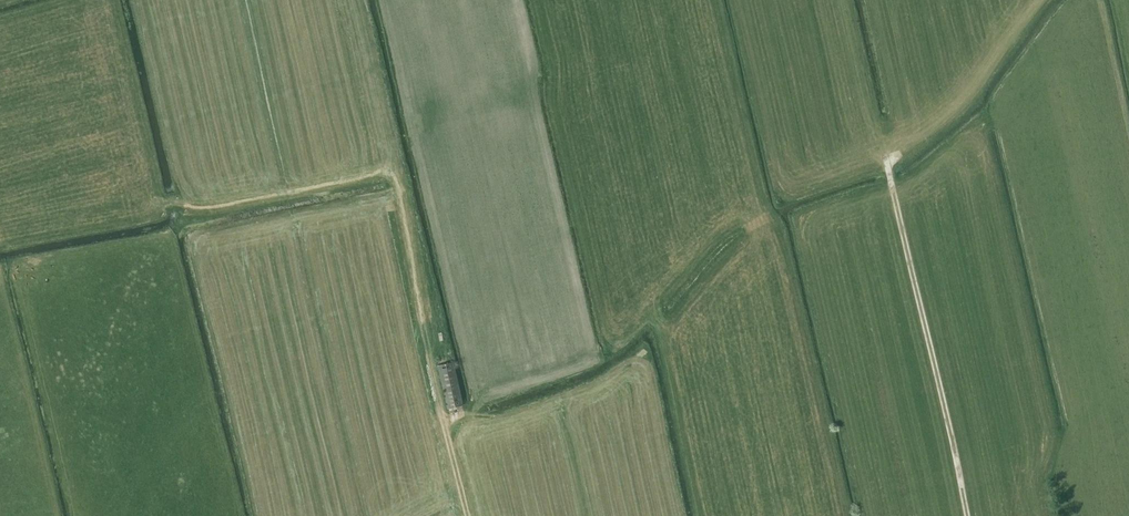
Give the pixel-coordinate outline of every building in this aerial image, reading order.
[(463,405),(453,361),(437,365),(447,408),(463,405)]
